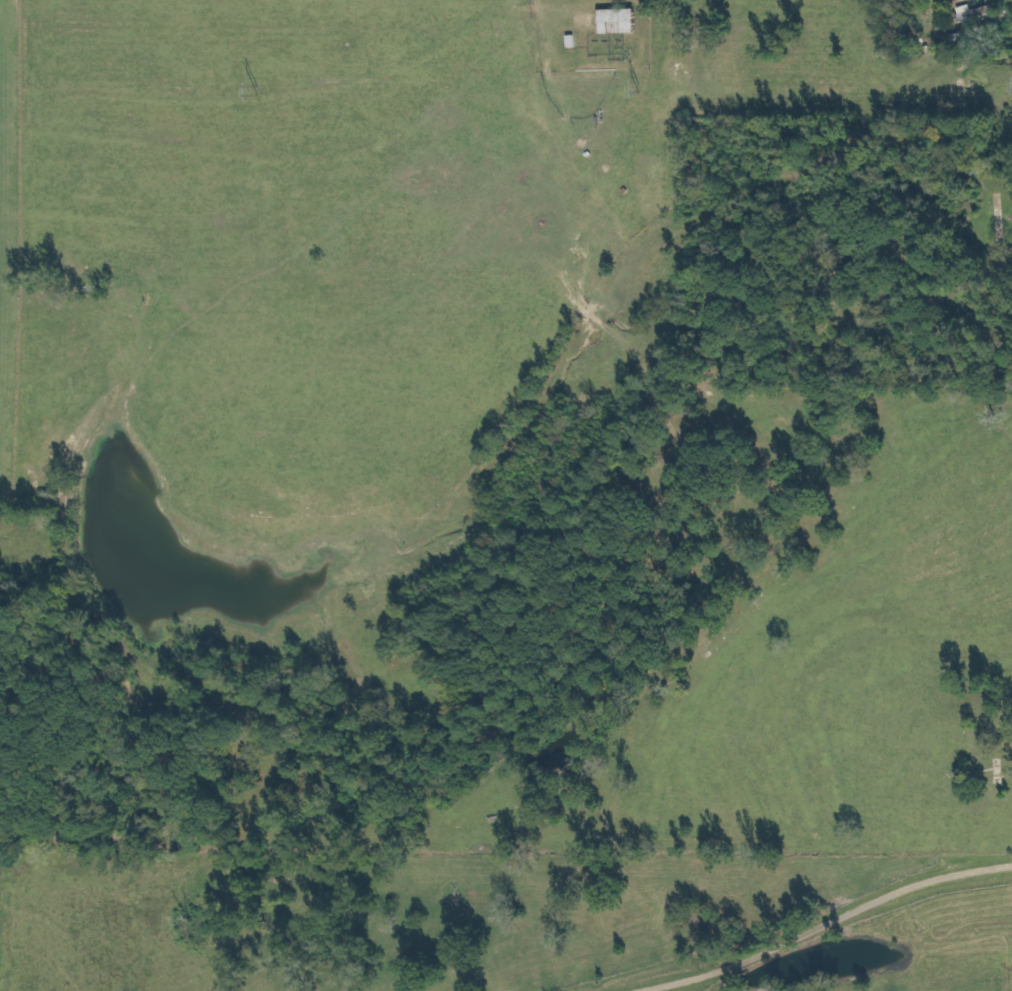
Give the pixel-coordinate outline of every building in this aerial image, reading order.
[(977,11),(975,4),(963,8),(969,29),(992,22),(988,8),(977,11)] [(641,8),(606,9),(607,34),(642,33),(641,8)]
